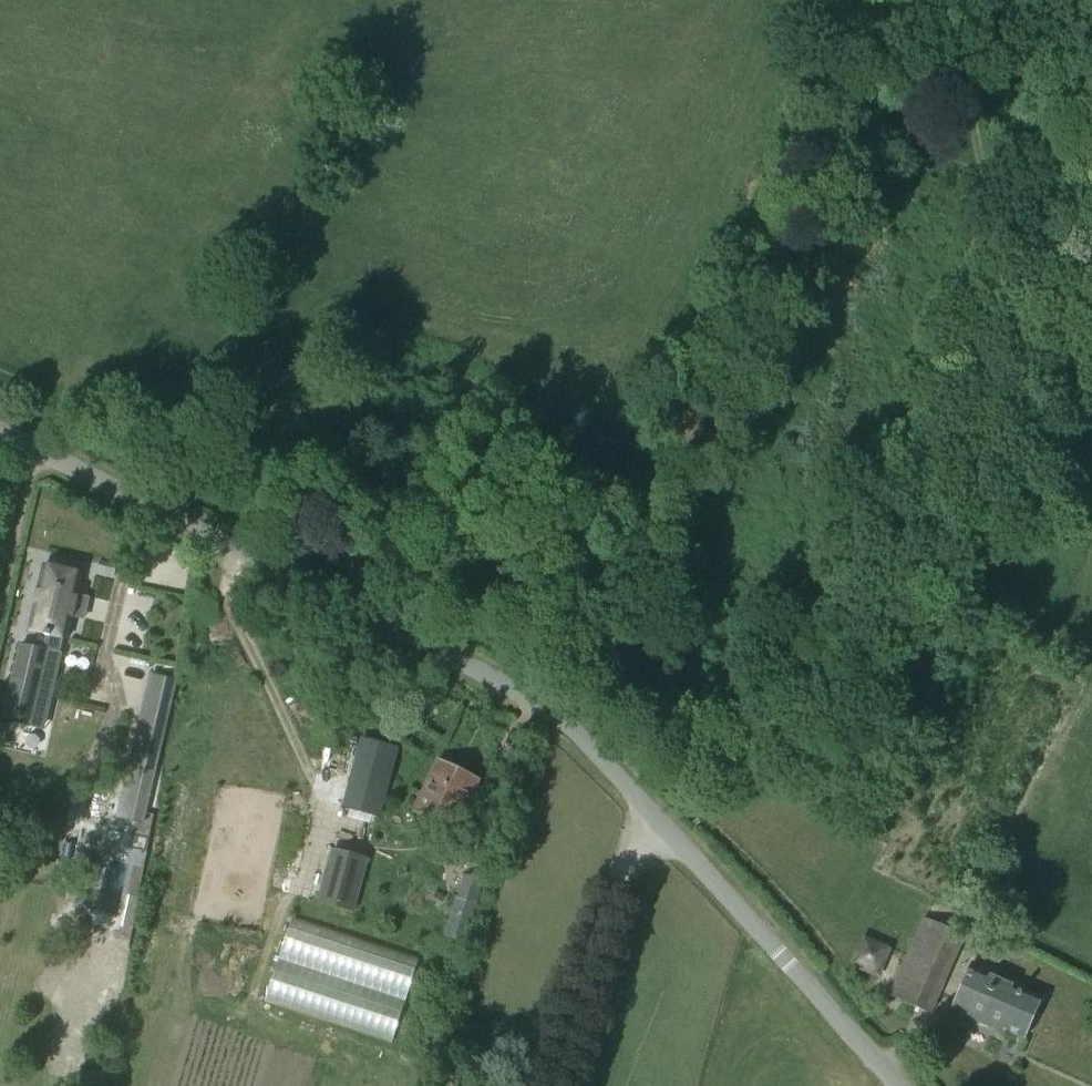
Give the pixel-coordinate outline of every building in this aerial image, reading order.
[(82,573),(44,565),(29,630),(67,638),(82,573)] [(52,665),(59,667),(62,654),(21,644),(3,720),(6,720),(7,714),(45,723),(56,680),(49,678),(52,665)] [(177,681),(151,674),(117,817),(144,824),(177,681)] [(353,774),(387,783),(397,747),(363,737),(353,774)] [(455,824),(477,779),(440,761),(417,807),(455,824)] [(332,850),(319,901),(353,910),(366,858),(332,850)] [(465,874),(459,892),(476,898),(483,880),(465,874)] [(465,940),(476,904),(457,898),(445,934),(465,940)] [(929,1012),(963,934),(925,918),(891,995),(929,1012)] [(848,968),(875,981),(888,954),(859,941),(848,968)] [(1024,1037),(1042,998),(1022,989),(1024,985),(972,962),(953,1009),(1003,1032),(1005,1028),(1024,1037)]
